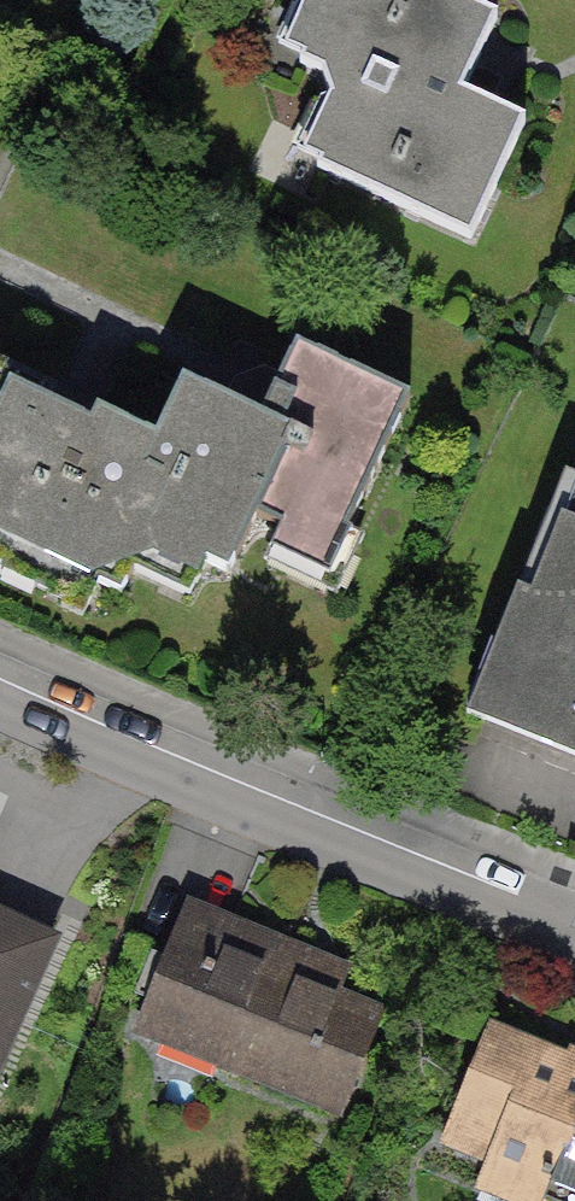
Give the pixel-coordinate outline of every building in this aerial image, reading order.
[(339,86),(302,163),(473,245),(526,135),(469,107),(500,41),(415,0),(297,0),(271,53),(339,86)] [(299,373),(272,430),(187,391),(107,561),(194,601),(227,533),(326,579),(401,421),(299,373)] [(0,382),(0,546),(86,588),(151,456),(0,382)] [(551,527),(465,733),(574,780),(574,537),(551,527)] [(391,995),(182,911),(125,1054),(333,1137),(391,995)] [(63,945),(0,916),(0,1083),(63,945)] [(491,1037),(440,1161),(536,1200),(574,1200),(574,1072),(491,1037)]
